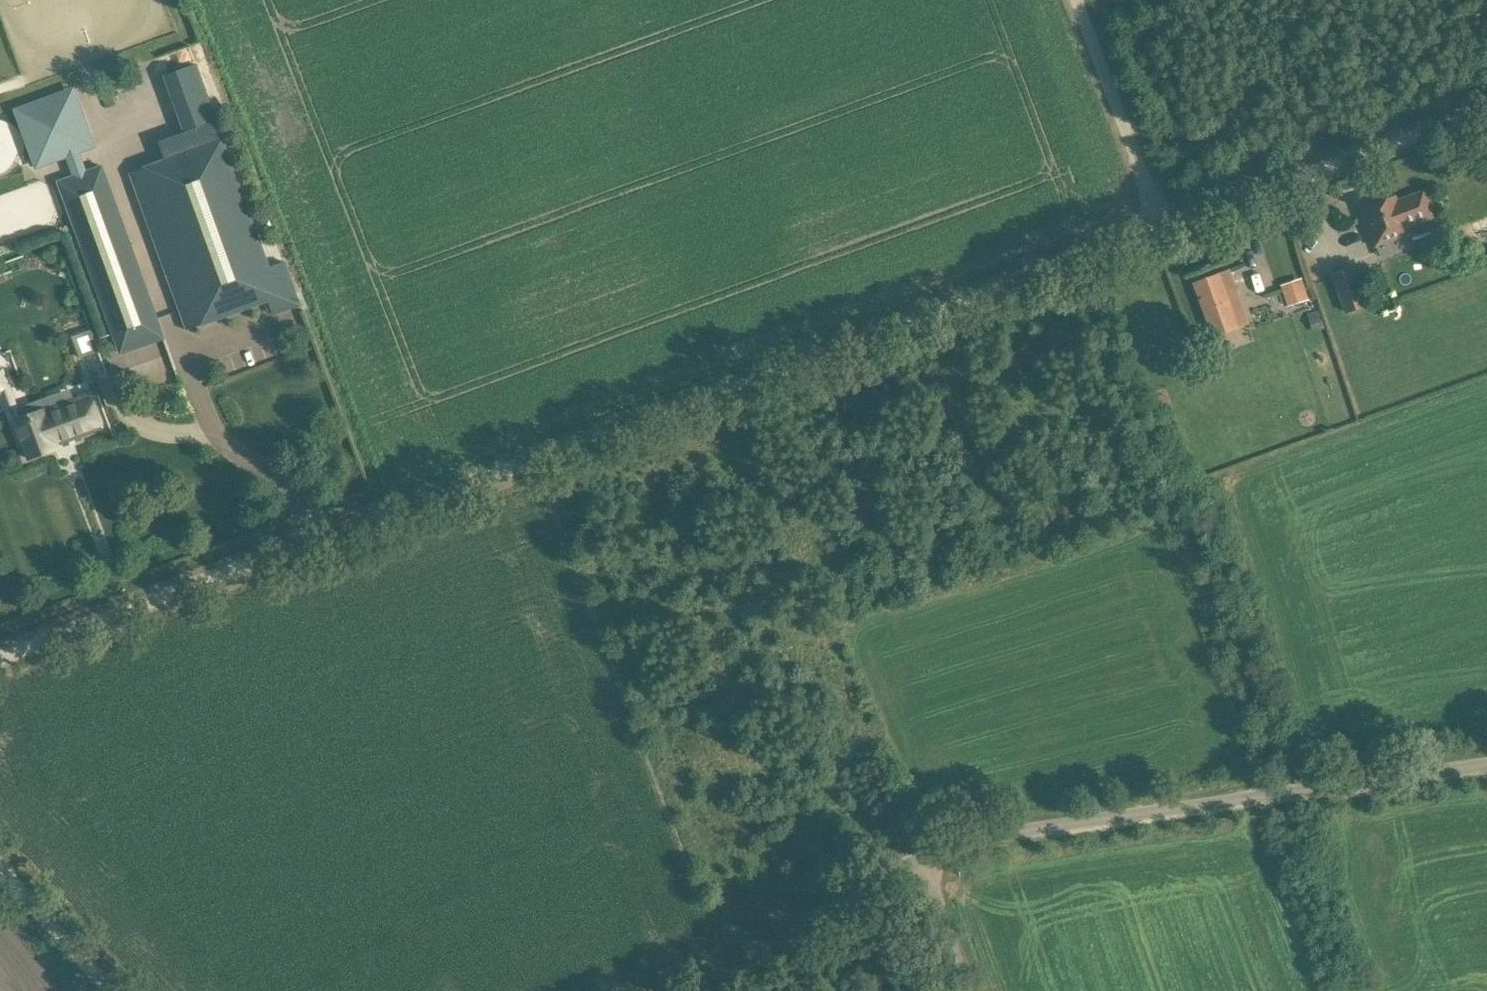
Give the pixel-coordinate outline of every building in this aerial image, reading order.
[(217,120),(196,64),(166,75),(187,131),(217,120)] [(23,156),(15,129),(7,132),(3,117),(0,118),(0,163),(23,156)] [(270,267),(224,139),(131,172),(188,329),(269,300),(274,314),(300,304),(285,261),(270,267)] [(115,335),(122,354),(165,338),(102,166),(59,181),(115,335)] [(1437,218),(1434,209),(1427,190),(1397,201),(1395,196),(1364,208),(1378,247),(1378,246),(1382,256),(1397,251),(1394,241),(1412,235),(1410,228),(1437,218)] [(1333,274),(1347,312),(1368,304),(1354,266),(1333,274)] [(1196,283),(1203,302),(1214,335),(1239,326),(1235,315),(1245,312),(1230,270),(1196,283)] [(1282,284),(1289,305),(1308,299),(1302,278),(1282,284)] [(1308,314),(1313,330),(1325,327),(1319,310),(1308,314)] [(0,370),(0,390),(8,387),(2,369),(0,370)] [(24,441),(31,459),(59,448),(58,444),(104,427),(92,393),(45,409),(45,408),(16,419),(18,424),(14,425),(21,443),(24,441)]
